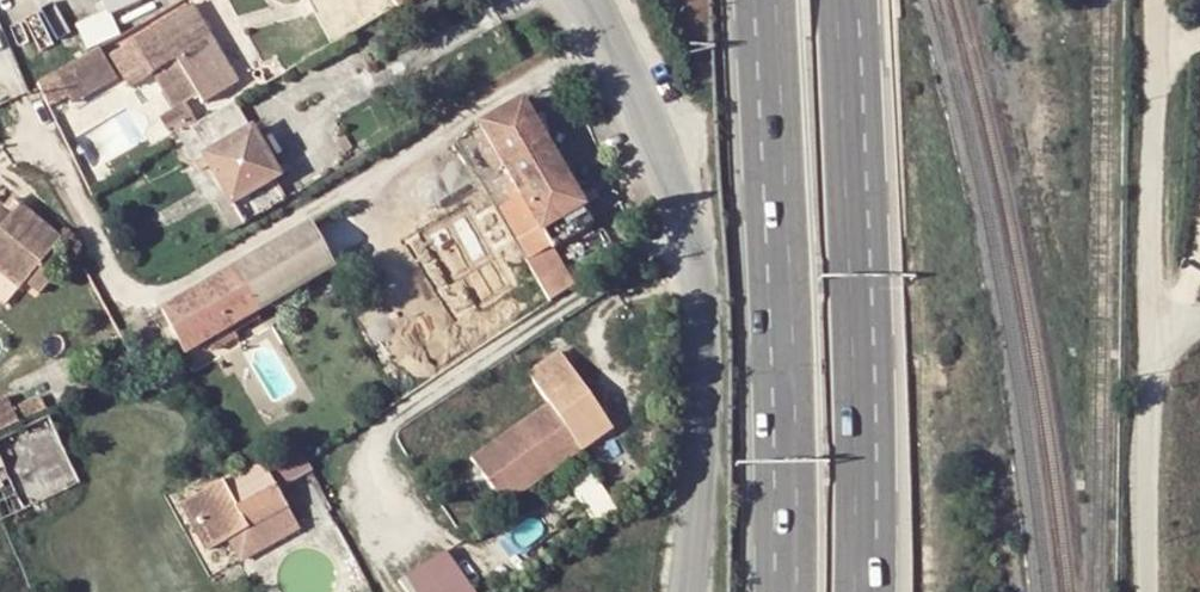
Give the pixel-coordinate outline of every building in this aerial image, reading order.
[(111,17),(147,0),(103,0),(111,17)] [(230,73),(192,7),(112,52),(126,78),(132,76),(137,82),(177,59),(201,100),(203,103),(237,83),(230,73)] [(250,62),(259,78),(279,67),(270,50),(250,62)] [(551,250),(591,227),(520,100),(478,124),(480,126),(472,130),(497,174),(505,170),(520,198),(502,208),(530,257),(549,247),(551,250)] [(271,180),(277,177),(234,103),(210,117),(177,136),(193,163),(203,157),(241,225),(283,201),(271,180)] [(17,233),(0,227),(0,284),(38,297),(61,239),(20,223),(17,233)] [(184,355),(332,269),(307,225),(160,311),(184,355)] [(549,304),(573,288),(551,250),(549,247),(530,257),(523,260),(549,304)] [(565,387),(569,384),(550,354),(540,339),(508,361),(517,376),(537,402),(463,454),(493,501),(595,430),(565,387)] [(17,425),(10,410),(3,394),(0,396),(0,433),(17,425)] [(39,398),(10,410),(17,425),(45,412),(39,398)] [(298,530),(330,515),(333,513),(317,482),(309,466),(299,445),(263,462),(285,506),(298,530)] [(253,521),(285,506),(263,462),(231,478),(253,521)] [(185,501),(209,549),(230,539),(240,559),(298,530),(285,506),(253,521),(231,478),(185,501)] [(454,548),(410,576),(421,591),(482,591),(454,548)]
